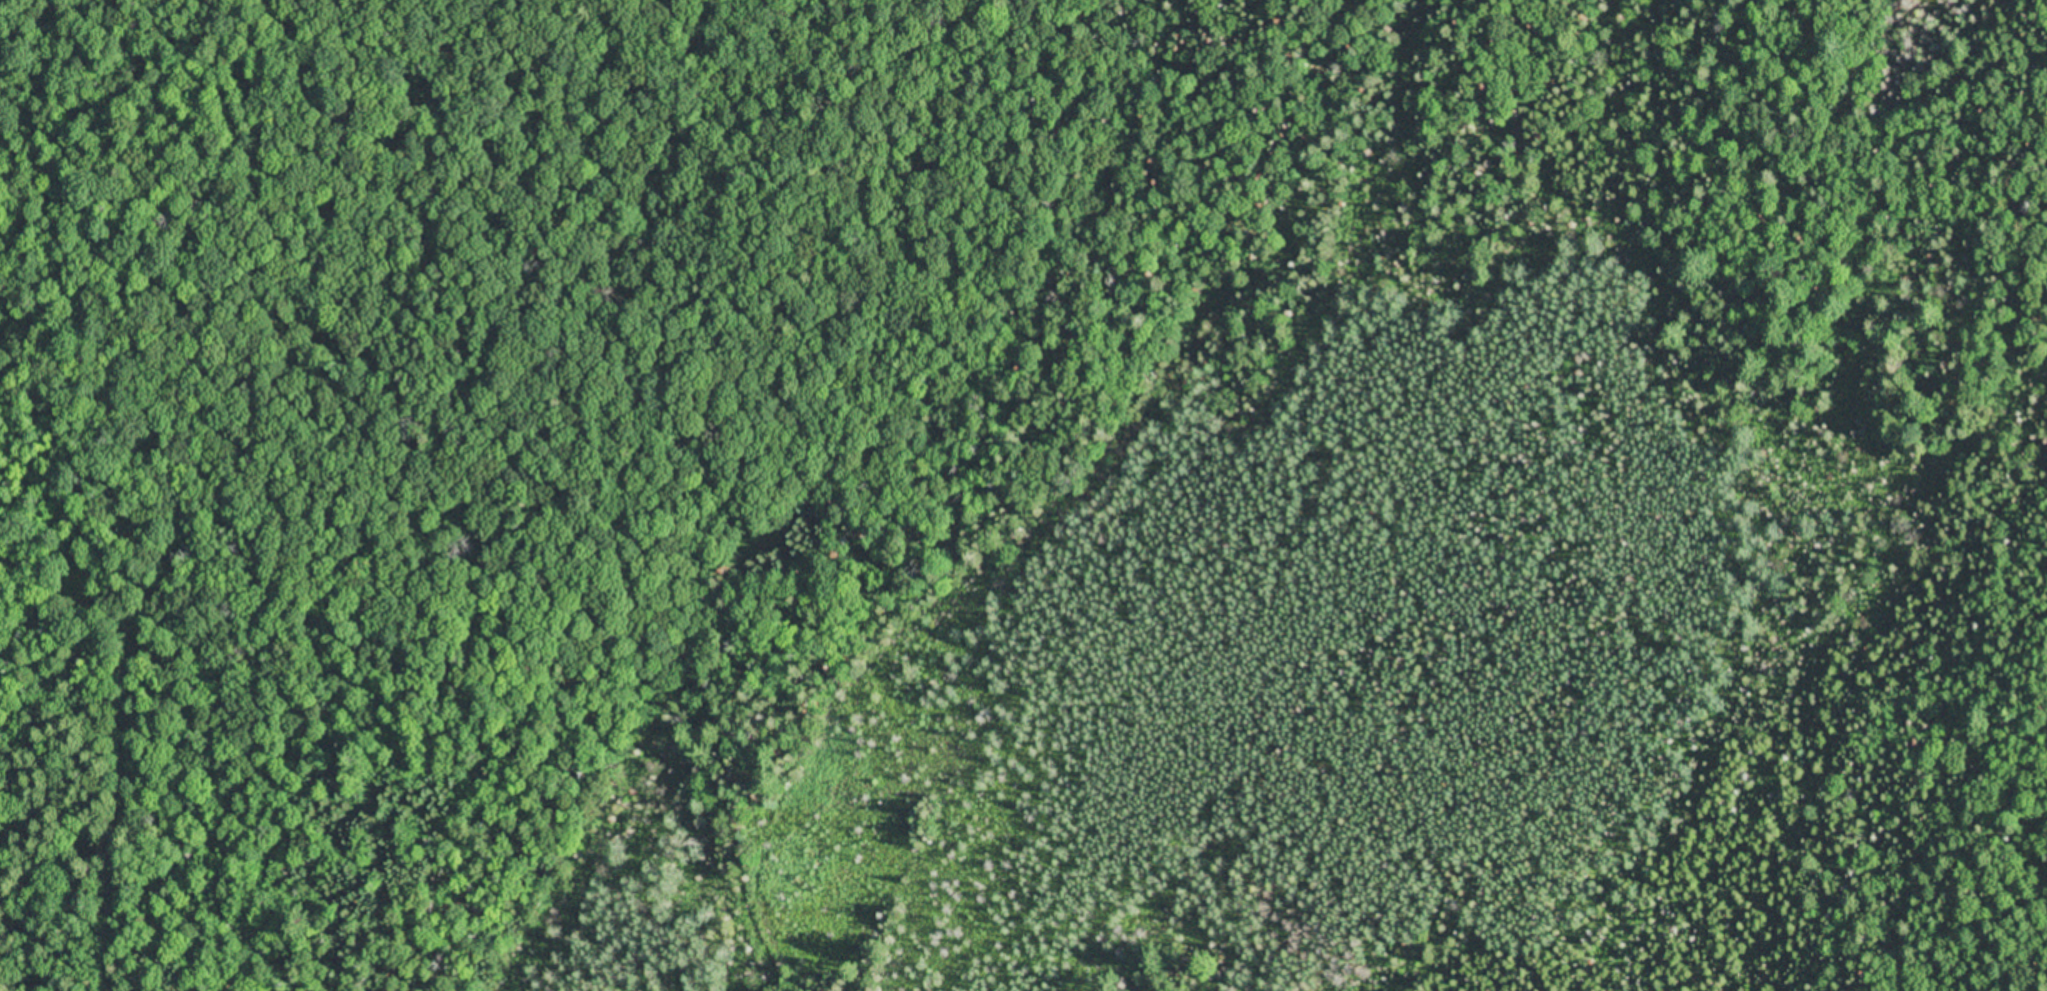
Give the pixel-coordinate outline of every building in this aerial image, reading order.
[(777,529),(773,533),(779,539),(783,534),(777,529)]
